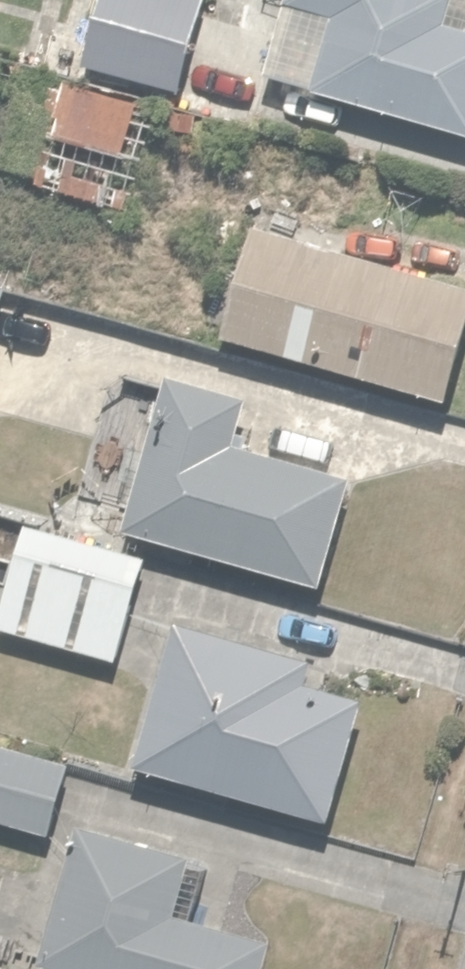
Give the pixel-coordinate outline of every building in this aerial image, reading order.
[(83,53),(178,81),(202,0),(99,0),(83,53)] [(264,69),(464,124),(464,0),(283,0),(264,69)] [(31,57),(0,158),(118,194),(149,93),(31,57)] [(221,325),(439,388),(464,297),(464,277),(252,217),(221,325)] [(246,390),(170,369),(128,519),(318,572),(347,469),(233,437),(246,390)] [(29,514),(0,616),(0,620),(121,655),(152,550),(29,514)] [(318,649),(177,608),(135,757),(333,814),(368,691),(311,675),(318,649)] [(48,824),(66,759),(0,740),(0,811),(48,824)] [(82,816),(41,952),(97,968),(260,968),(270,938),(171,908),(189,848),(82,816)]
